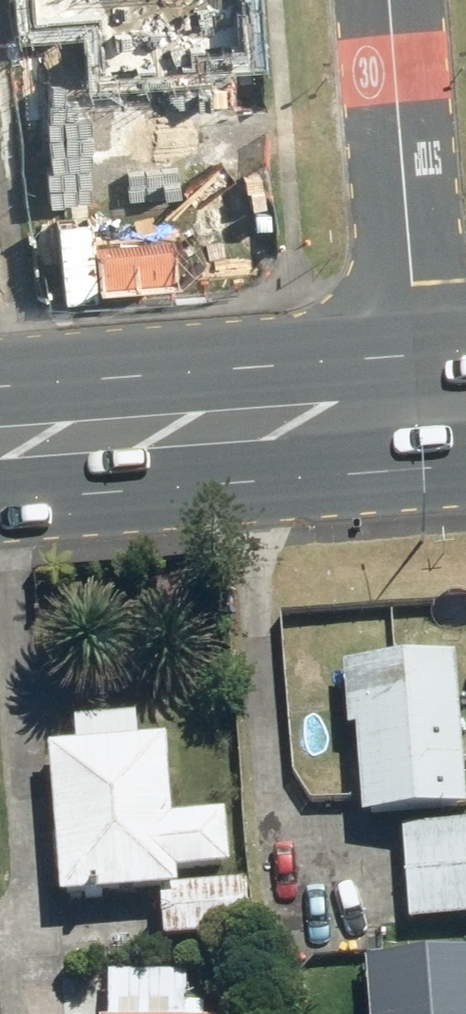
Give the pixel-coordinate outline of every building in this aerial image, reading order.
[(97,92),(264,79),(257,0),(27,0),(31,43),(92,38),(97,92)] [(348,664),(353,728),(363,727),(369,816),(465,809),(465,719),(462,656),(348,664)] [(80,745),(55,746),(64,898),(185,889),(184,874),(236,870),(231,816),(179,820),(172,738),(143,740),(141,715),(79,720),(80,745)] [(405,826),(412,922),(465,918),(465,822),(405,826)] [(371,959),(375,1013),(465,1013),(465,952),(371,959)] [(217,994),(191,994),(191,974),(113,974),(112,1013),(217,1013),(217,994)]
